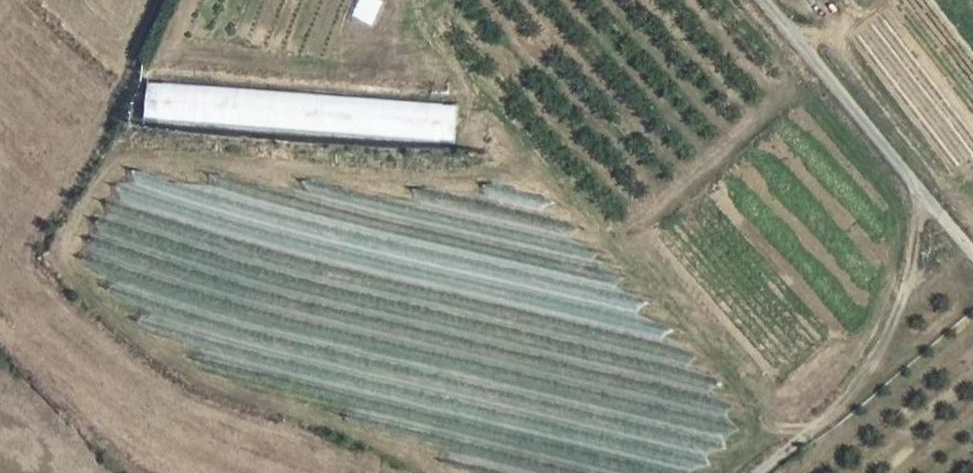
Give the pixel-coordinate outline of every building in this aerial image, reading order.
[(454,140),(455,104),(394,103),(393,139),(454,140)]
